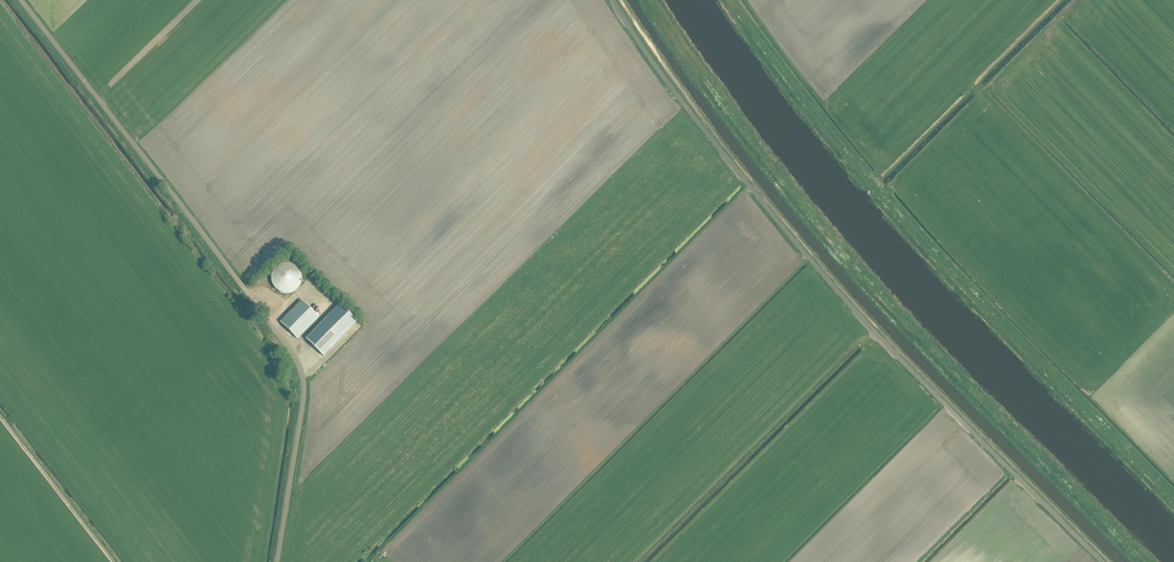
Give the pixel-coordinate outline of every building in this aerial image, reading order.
[(299,283),(277,285),(278,293),(298,291),(298,287),(299,286),(299,283)] [(297,339),(318,318),(301,301),(280,323),(297,339)] [(323,356),(357,322),(340,305),(306,339),(323,356)]
